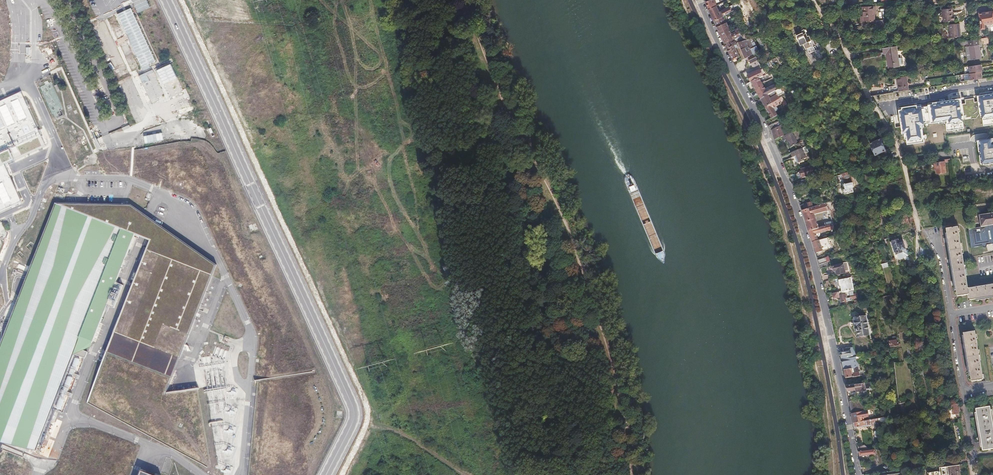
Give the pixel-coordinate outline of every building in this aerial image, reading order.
[(147,0),(132,0),(137,12),(150,7),(147,0)] [(716,1),(715,0),(707,0),(706,1),(709,9),(716,5),(715,2),(716,1)] [(724,16),(735,11),(733,5),(719,11),(716,5),(709,9),(714,20),(724,16)] [(862,7),(863,18),(863,22),(869,21),(869,26),(876,26),(877,27),(888,26),(887,20),(884,21),(874,21),(874,17),(874,14),(876,14),(875,6),(862,7)] [(176,96),(183,93),(172,64),(148,73),(139,74),(137,70),(141,69),(156,63),(133,7),(98,21),(102,31),(97,33),(112,70),(116,69),(119,77),(130,73),(131,77),(131,79),(119,84),(135,124),(142,121),(138,109),(143,107),(133,81),(132,68),(146,103),(154,102),(157,101),(157,98),(176,96)] [(953,16),(952,10),(952,9),(942,9),(944,22),(954,21),(954,16),(953,16)] [(984,29),(985,31),(992,30),(992,12),(989,12),(989,11),(986,11),(986,12),(979,13),(981,29),(984,28),(984,29)] [(731,33),(724,16),(714,20),(717,28),(720,34),(724,42),(733,39),(739,37),(737,32),(731,33)] [(960,37),(959,24),(949,25),(950,38),(960,37)] [(814,51),(813,45),(812,41),(810,41),(809,35),(809,36),(808,33),(804,33),(804,31),(797,32),(799,43),(804,43),(806,53),(814,51)] [(736,48),(733,39),(724,42),(727,48),(732,45),(734,48),(736,48)] [(981,58),(977,39),(972,40),(968,40),(969,46),(965,47),(967,58),(970,58),(971,59),(981,58)] [(745,58),(758,51),(754,42),(740,49),(745,58)] [(840,53),(835,44),(829,47),(834,56),(840,53)] [(739,56),(734,48),(732,45),(727,48),(732,59),(739,56)] [(899,67),(896,47),(882,49),(883,55),(886,54),(888,69),(899,67)] [(759,62),(756,57),(755,57),(749,60),(752,66),(759,62)] [(982,78),(980,71),(982,71),(980,64),(969,65),(972,80),(982,78)] [(759,78),(762,76),(759,69),(747,75),(751,82),(759,78)] [(51,120),(64,115),(51,75),(37,80),(51,120)] [(895,77),(897,86),(897,91),(909,89),(907,75),(895,77)] [(763,86),(759,78),(751,82),(756,91),(763,86)] [(768,95),(777,90),(774,85),(765,89),(763,86),(756,91),(760,99),(768,95)] [(975,95),(977,112),(979,112),(980,119),(992,117),(992,92),(975,95)] [(765,107),(780,98),(778,94),(770,98),(768,95),(760,99),(765,107)] [(774,108),(782,103),(784,106),(787,104),(785,100),(785,101),(783,97),(780,98),(765,107),(771,117),(765,119),(769,126),(778,121),(779,121),(777,116),(778,115),(774,108)] [(963,120),(960,97),(930,101),(930,103),(925,103),(928,122),(944,120),(945,130),(962,128),(961,120),(963,120)] [(200,129),(188,100),(173,106),(185,135),(200,129)] [(19,102),(0,110),(0,205),(18,197),(13,185),(17,183),(8,163),(40,149),(19,102)] [(899,108),(896,108),(898,130),(901,130),(901,137),(903,137),(904,142),(920,140),(919,124),(922,123),(922,121),(924,121),(922,107),(915,107),(914,104),(899,106),(899,108)] [(780,125),(781,124),(780,123),(779,121),(778,121),(769,126),(771,129),(780,125)] [(144,143),(176,139),(174,123),(142,127),(144,143)] [(784,135),(780,125),(771,129),(775,140),(781,136),(784,135)] [(804,147),(796,129),(784,135),(781,136),(783,141),(786,139),(789,146),(792,145),(795,151),(802,148),(804,147)] [(886,150),(880,138),(870,143),(875,154),(886,150)] [(977,141),(980,167),(992,164),(992,139),(977,141)] [(806,158),(804,153),(808,152),(806,147),(802,148),(795,151),(791,152),(793,158),(795,157),(798,163),(804,161),(804,159),(806,158)] [(68,152),(66,163),(74,164),(76,153),(68,152)] [(945,172),(944,161),(935,162),(935,164),(937,163),(937,167),(935,167),(936,173),(945,172)] [(809,175),(807,170),(798,173),(797,175),(798,180),(805,177),(805,176),(809,175)] [(852,179),(850,172),(842,175),(844,182),(852,179)] [(854,192),(853,187),(852,182),(843,184),(845,189),(843,189),(845,195),(854,192)] [(813,207),(811,202),(801,205),(802,210),(813,207)] [(814,214),(828,210),(826,203),(813,207),(802,210),(809,230),(819,228),(814,214)] [(0,352),(0,441),(38,450),(75,354),(86,358),(137,233),(151,240),(88,402),(211,468),(199,389),(169,393),(217,264),(132,205),(58,204),(0,352)] [(979,215),(980,226),(968,228),(971,246),(992,243),(992,213),(979,215)] [(817,233),(835,228),(833,224),(819,228),(809,230),(813,242),(819,240),(817,233)] [(963,249),(959,226),(948,228),(955,275),(958,296),(970,294),(971,300),(992,296),(992,284),(969,288),(963,249)] [(906,247),(907,245),(907,244),(904,242),(903,237),(899,238),(899,239),(894,241),(897,253),(898,253),(900,258),(907,256),(908,254),(906,247)] [(823,250),(820,240),(819,240),(813,242),(817,252),(823,250)] [(845,273),(844,264),(833,266),(834,271),(836,271),(837,275),(845,273)] [(855,288),(852,276),(840,279),(841,284),(843,284),(845,290),(855,288)] [(859,297),(858,292),(854,293),(853,290),(840,293),(840,292),(833,293),(834,298),(841,297),(843,302),(852,300),(852,298),(859,297)] [(870,334),(866,313),(861,314),(862,317),(856,318),(857,327),(856,328),(857,331),(858,331),(859,336),(870,334)] [(969,359),(970,369),(972,381),(984,379),(982,368),(980,356),(976,331),(964,333),(967,349),(969,359)] [(859,368),(855,347),(840,350),(844,370),(845,370),(846,378),(852,377),(853,377),(861,376),(860,371),(855,373),(854,369),(859,368)] [(866,388),(866,383),(847,386),(848,392),(860,390),(861,393),(864,392),(863,389),(866,388)] [(869,410),(866,398),(850,401),(852,413),(862,411),(869,410)] [(992,419),(992,414),(991,406),(976,408),(977,412),(975,413),(976,415),(977,415),(977,416),(979,427),(982,443),(980,444),(981,446),(982,446),(983,450),(992,449),(992,420),(992,419)] [(864,421),(862,411),(852,413),(854,423),(864,421)] [(876,425),(875,419),(864,421),(854,423),(855,428),(867,426),(868,427),(872,426),(872,425),(876,425)] [(874,449),(871,449),(871,447),(868,448),(868,447),(866,445),(858,446),(860,457),(876,454),(875,449),(874,449)] [(961,465),(941,467),(942,471),(930,473),(930,474),(962,474),(961,465)]
